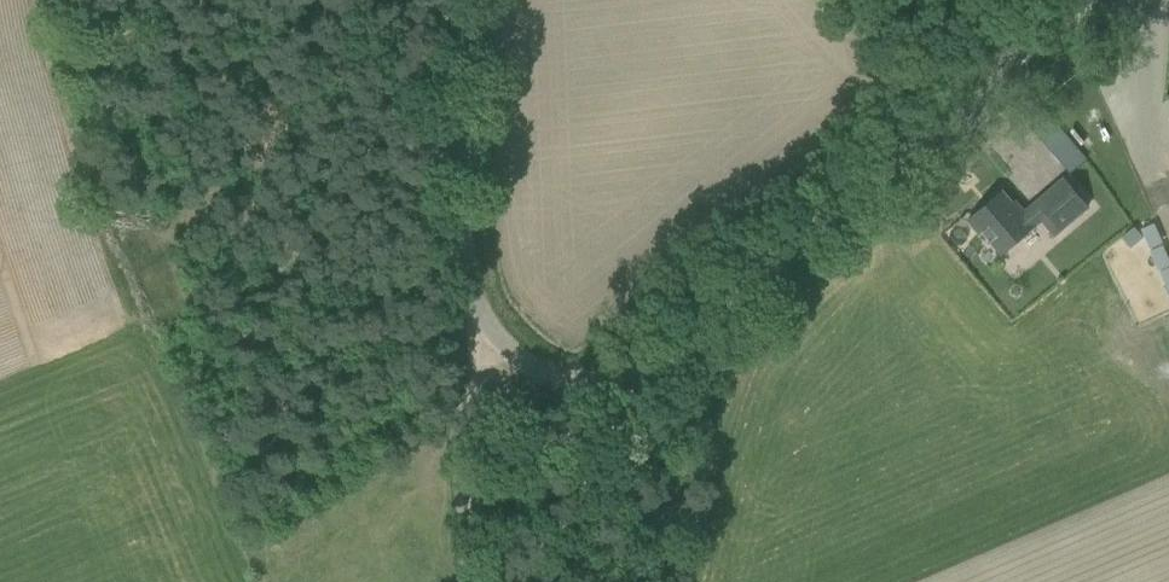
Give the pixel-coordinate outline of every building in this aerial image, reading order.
[(1052,153),(1069,172),(1085,160),(1068,139),(1052,153)] [(1088,206),(1079,196),(1064,178),(1036,201),(1037,202),(1025,213),(1022,209),(1019,211),(1001,190),(967,219),(979,233),(982,231),(1001,254),(1048,214),(1061,229),(1088,206)]
